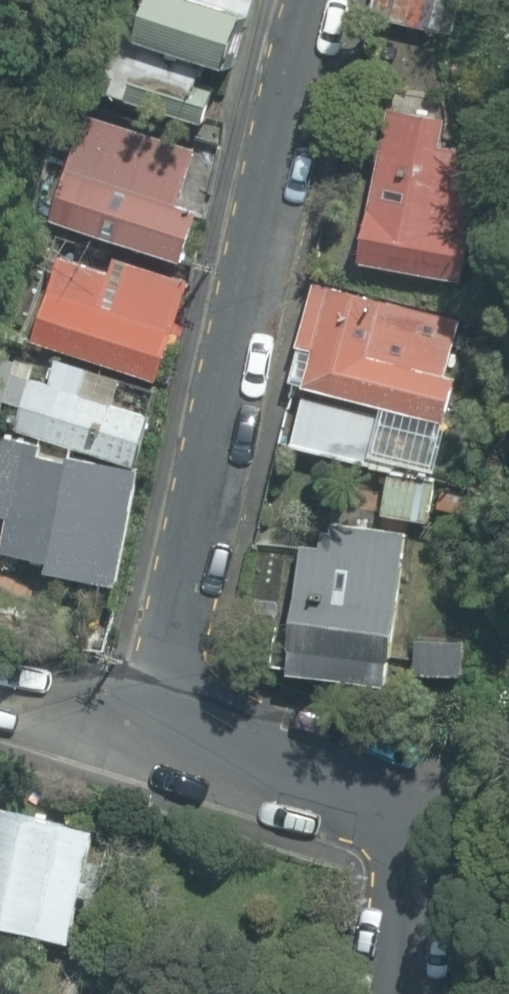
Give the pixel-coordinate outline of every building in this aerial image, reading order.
[(236,71),(256,4),(242,0),(160,0),(150,33),(120,24),(100,88),(220,124),(230,92),(214,87),(220,66),(236,71)] [(375,17),(463,34),(472,0),(379,0),(375,17)] [(469,120),(372,96),(337,254),(447,278),(469,120)] [(182,207),(197,148),(102,118),(71,228),(192,266),(206,216),(182,207)] [(193,280),(120,258),(115,273),(56,255),(30,339),(163,380),(193,280)] [(471,316),(321,283),(297,385),(450,421),(471,316)] [(20,428),(145,469),(155,417),(36,381),(20,428)] [(391,419),(313,401),(301,451),(379,469),(391,419)] [(3,434),(0,447),(0,519),(13,522),(4,556),(57,568),(55,576),(115,590),(145,469),(3,434)] [(435,524),(439,481),(395,472),(389,517),(435,524)] [(327,547),(313,545),(297,686),(402,698),(421,530),(331,520),(327,547)] [(0,803),(0,918),(71,935),(100,829),(0,803)]
